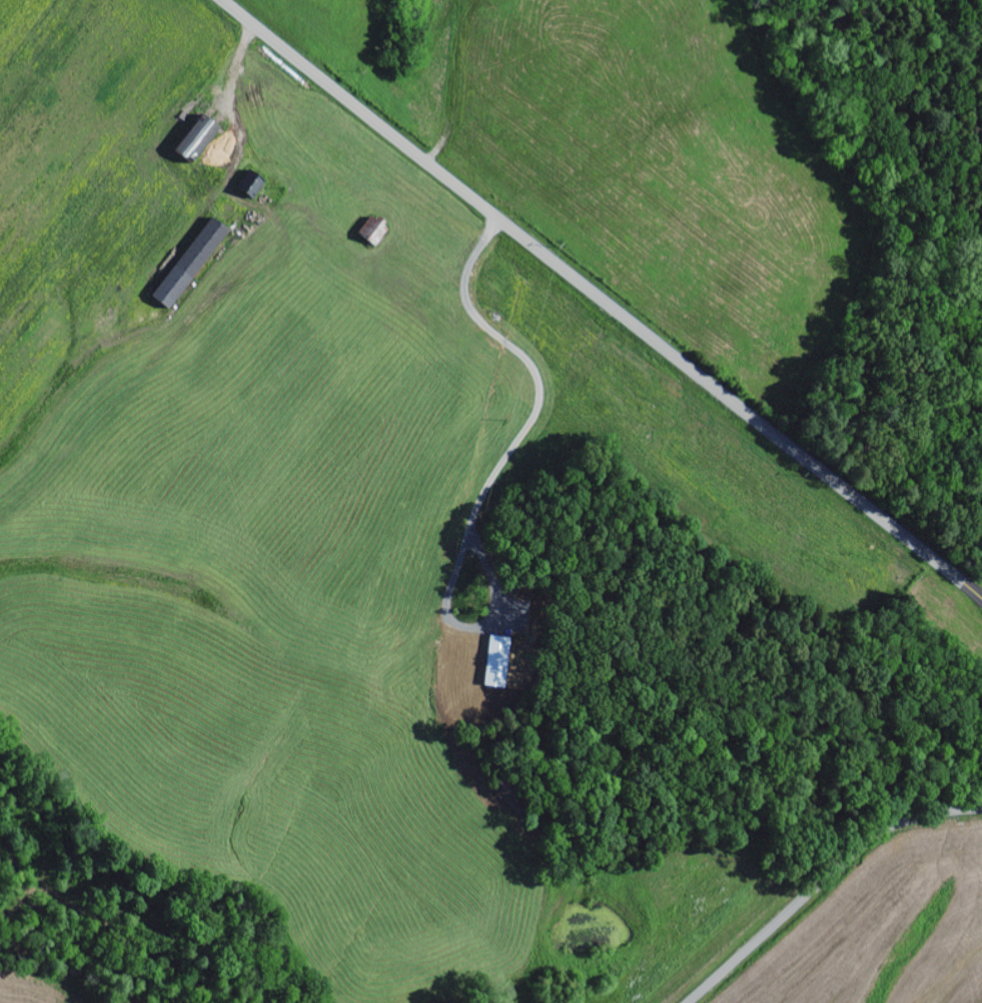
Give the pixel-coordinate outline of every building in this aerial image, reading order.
[(172,152),(189,166),(219,130),(201,116),(172,152)] [(253,200),(264,183),(254,176),(243,193),(253,200)] [(374,248),(389,229),(372,216),(357,235),(374,248)] [(228,231),(210,218),(151,299),(169,312),(228,231)]
